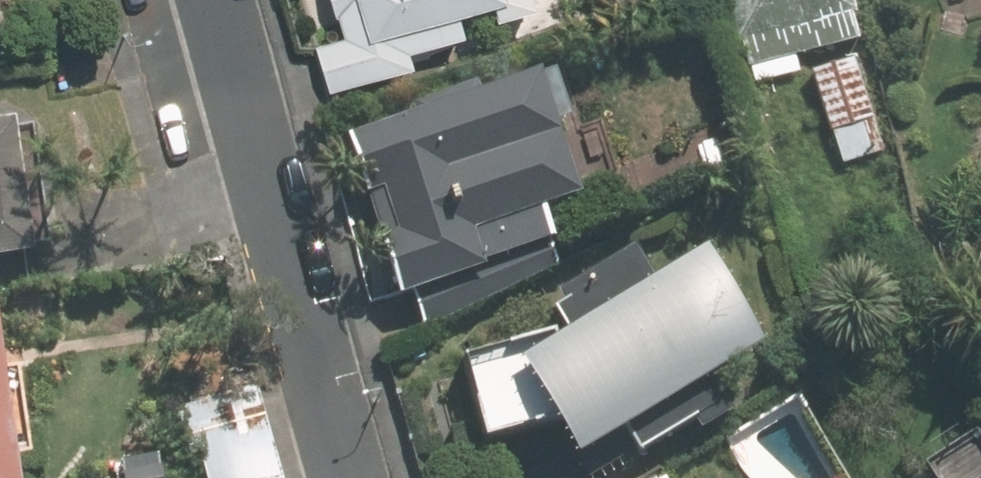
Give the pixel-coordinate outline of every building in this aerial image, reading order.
[(344,37),(317,44),(331,89),(464,47),(451,8),(482,0),(332,0),(344,37)] [(487,16),(526,4),(525,0),(482,0),(487,16)] [(854,36),(847,13),(851,11),(848,0),(730,0),(741,40),(750,37),(757,63),(854,36)] [(851,57),(810,68),(836,163),(877,154),(851,57)] [(517,84),(343,141),(395,298),(415,291),(426,325),(548,266),(529,211),(556,202),(517,84)] [(30,263),(15,135),(0,137),(0,266),(30,263)] [(637,293),(619,261),(547,305),(553,315),(542,322),(553,342),(451,368),(472,450),(536,433),(557,467),(610,436),(626,463),(683,430),(687,437),(726,414),(705,378),(733,363),(677,270),(637,293)] [(0,339),(0,477),(16,477),(0,339)] [(250,391),(172,404),(183,477),(268,477),(250,391)]
